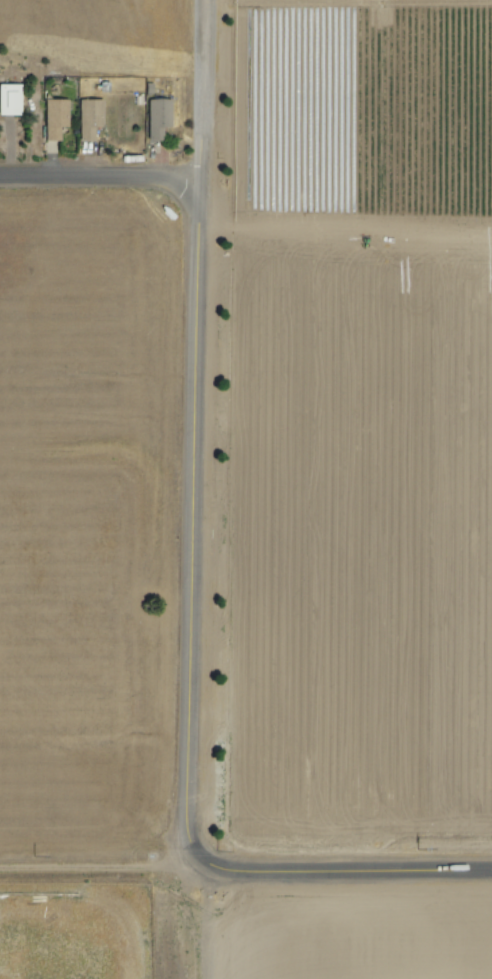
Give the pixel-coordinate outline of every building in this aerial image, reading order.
[(18,114),(0,114),(0,84),(18,84),(18,114)] [(44,97),(67,98),(67,126),(59,125),(59,140),(43,140),(44,97)] [(78,97),(102,98),(102,126),(94,125),(94,140),(78,139),(78,97)] [(146,98),(170,99),(170,127),(162,126),(162,141),(146,140),(146,98)]
